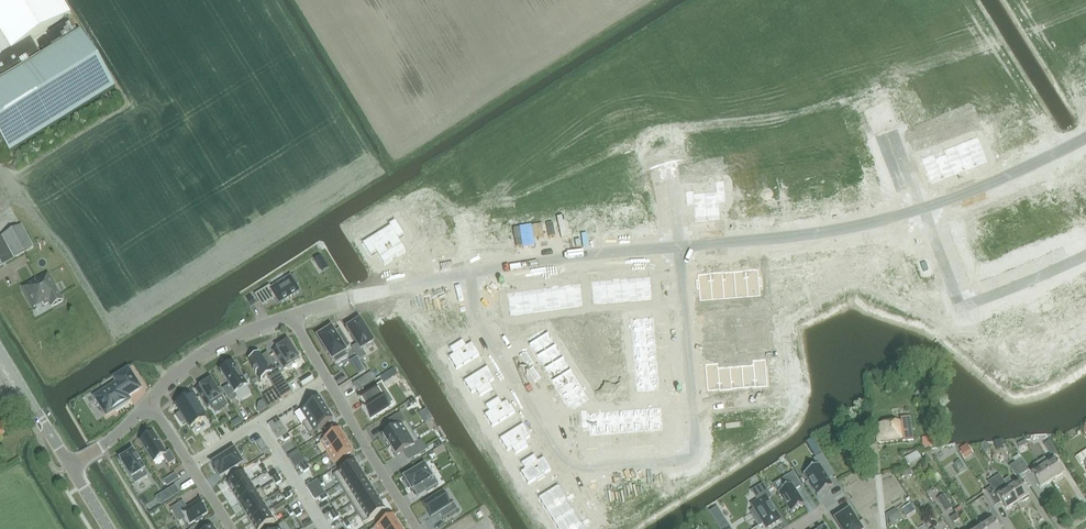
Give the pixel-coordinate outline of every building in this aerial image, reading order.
[(2,143),(9,154),(115,89),(80,32),(41,57),(30,39),(70,15),(61,0),(0,0),(0,144),(2,143)] [(1072,93),(1085,114),(1085,113),(1085,88),(1085,85),(1072,93)] [(979,141),(968,145),(976,167),(976,166),(987,162),(979,141)] [(968,145),(957,150),(965,171),(976,167),(968,145)] [(957,150),(946,154),(954,175),(964,171),(965,171),(957,150)] [(935,158),(943,179),(954,175),(946,154),(935,158)] [(935,158),(923,163),(931,184),(943,179),(935,158)] [(706,197),(705,197),(707,221),(708,221),(720,220),(718,203),(725,202),(724,188),(717,189),(717,196),(706,197)] [(693,191),(686,192),(687,205),(694,205),(695,222),(707,221),(705,197),(694,198),(693,191)] [(392,230),(381,236),(395,259),(406,252),(399,240),(405,236),(398,224),(391,228),(392,230)] [(2,265),(3,265),(34,248),(22,225),(0,237),(0,266),(2,265)] [(369,242),(363,246),(370,258),(376,254),(384,266),(395,259),(381,236),(370,243),(369,242)] [(326,263),(319,267),(322,271),(328,267),(326,263)] [(758,269),(745,270),(747,293),(760,292),(758,269)] [(745,270),(734,271),(736,294),(747,293),(745,270)] [(722,272),(724,295),(736,294),(734,271),(722,272)] [(722,272),(710,273),(712,295),(724,295),(722,272)] [(709,273),(698,274),(699,297),(712,295),(710,273),(709,273)] [(22,288),(34,309),(42,304),(43,306),(49,303),(52,308),(63,301),(48,274),(22,288)] [(269,287),(255,296),(262,307),(275,299),(279,305),(300,291),(299,290),(296,286),(298,285),(293,277),(292,278),(290,276),(270,289),(269,287)] [(650,277),(635,278),(637,301),(652,300),(650,277)] [(635,278),(620,279),(622,302),(637,301),(635,278)] [(620,279),(606,280),(608,303),(622,302),(620,279)] [(606,280),(591,282),(593,305),(608,303),(606,280)] [(580,283),(565,285),(568,308),(583,306),(580,283)] [(565,285),(551,287),(554,310),(568,308),(565,285)] [(551,287),(536,289),(539,312),(554,310),(551,287)] [(536,289),(522,291),(525,314),(539,312),(536,289)] [(522,291),(507,293),(510,316),(525,314),(522,291)] [(1069,308),(1079,328),(1085,325),(1085,315),(1080,303),(1069,308)] [(1069,308),(1059,313),(1068,333),(1079,328),(1069,308)] [(1059,313),(1047,318),(1057,339),(1068,333),(1059,313)] [(1029,323),(1018,327),(1027,349),(1038,345),(1032,330),(1039,327),(1034,314),(1027,317),(1029,323)] [(653,317),(630,319),(631,334),(654,332),(653,317)] [(359,321),(347,328),(358,344),(352,348),(360,361),(365,357),(362,351),(373,343),(359,321)] [(1005,326),(997,328),(1003,341),(1009,339),(1015,354),(1027,350),(1027,349),(1018,327),(1007,331),(1005,326)] [(331,330),(318,338),(335,365),(348,357),(344,351),(351,347),(340,329),(333,333),(331,330)] [(654,332),(631,334),(633,348),(656,347),(654,332)] [(531,344),(528,346),(536,359),(556,346),(548,333),(546,335),(542,337),(538,339),(535,342),(531,344)] [(275,349),(272,351),(283,369),(286,366),(287,367),(299,359),(288,340),(275,348),(275,349)] [(462,341),(451,348),(454,354),(451,356),(459,369),(480,356),(472,343),(466,347),(462,341)] [(556,346),(536,359),(544,371),(564,359),(556,346)] [(656,347),(633,348),(634,363),(657,361),(656,347)] [(257,354),(248,360),(260,381),(268,376),(281,397),(290,391),(268,355),(260,359),(257,354)] [(564,359),(544,371),(552,383),(571,371),(564,359)] [(657,361),(634,363),(635,377),(658,376),(657,361)] [(766,363),(753,364),(755,387),(768,386),(766,363)] [(753,365),(742,366),(743,388),(755,387),(753,364),(753,365)] [(233,365),(220,373),(228,386),(222,390),(230,403),(237,398),(235,395),(247,387),(243,380),(244,379),(239,370),(237,371),(233,365)] [(730,366),(718,367),(720,390),(731,389),(730,366)] [(742,366),(730,366),(731,389),(732,389),(743,388),(742,366)] [(487,367),(466,380),(474,393),(477,391),(481,397),(493,390),(489,384),(495,380),(487,367)] [(718,367),(705,368),(707,391),(719,390),(720,390),(718,367)] [(106,415),(115,410),(116,412),(125,407),(123,404),(129,401),(127,397),(140,388),(128,370),(114,379),(117,383),(95,398),(106,415)] [(571,371),(552,383),(559,396),(579,383),(571,371)] [(384,382),(389,378),(386,374),(381,377),(384,382)] [(658,376),(635,377),(636,392),(659,390),(658,376)] [(363,378),(353,385),(357,391),(367,385),(363,378)] [(211,380),(195,390),(206,408),(211,405),(215,413),(226,406),(221,398),(225,395),(220,387),(217,390),(211,380)] [(359,397),(358,398),(363,406),(361,407),(370,421),(395,405),(381,383),(361,396),(359,397)] [(579,383),(559,396),(567,408),(573,405),(578,402),(582,399),(587,396),(586,394),(579,383)] [(498,398),(486,405),(490,411),(487,413),(495,426),(516,413),(511,405),(509,406),(507,401),(502,404),(498,398)] [(190,400),(174,409),(185,428),(201,419),(190,400)] [(319,400),(300,412),(307,422),(326,410),(319,400)] [(661,407),(646,409),(648,432),(663,430),(661,407)] [(646,409),(631,410),(633,433),(648,432),(646,409)] [(307,422),(302,425),(309,436),(332,421),(326,410),(307,422)] [(631,410),(617,411),(619,434),(633,433),(631,410)] [(617,411),(602,412),(604,435),(619,434),(617,411)] [(602,412),(587,413),(587,414),(588,419),(588,423),(588,427),(589,431),(589,437),(604,435),(602,412)] [(393,430),(382,436),(389,447),(412,432),(406,422),(400,413),(388,421),(393,430)] [(902,443),(914,441),(911,417),(900,418),(900,423),(876,426),(878,444),(902,441),(902,443)] [(272,432),(282,425),(280,422),(274,426),(272,422),(268,425),(272,432)] [(523,425),(502,438),(510,450),(513,448),(517,454),(529,447),(525,441),(531,437),(523,425)] [(339,431),(320,443),(327,454),(345,442),(339,431)] [(412,432),(389,447),(395,457),(407,450),(413,459),(422,453),(417,444),(419,443),(412,432)] [(153,434),(140,442),(153,463),(163,457),(168,466),(175,461),(169,451),(165,454),(153,434)] [(1001,439),(994,441),(996,449),(1003,448),(1001,440),(1001,439)] [(265,446),(261,440),(256,443),(260,449),(265,446)] [(1051,457),(1057,453),(1049,441),(1043,445),(1051,457)] [(345,442),(327,454),(333,464),(352,452),(345,442)] [(972,453),(967,444),(960,449),(962,451),(959,452),(963,459),(972,453)] [(234,450),(212,465),(220,477),(243,464),(234,450)] [(1076,457),(1081,466),(1083,464),(1085,469),(1085,451),(1076,457)] [(120,460),(119,460),(120,461),(135,485),(148,476),(133,453),(133,452),(132,452),(132,453),(121,460),(120,460)] [(914,452),(902,457),(906,465),(918,460),(914,452)] [(817,466),(803,475),(803,476),(804,475),(817,496),(816,496),(817,497),(833,487),(833,486),(832,486),(828,480),(826,477),(832,473),(821,455),(816,458),(816,459),(813,460),(817,466)] [(1028,471),(1021,459),(1018,455),(1013,459),(1015,463),(1022,475),(1028,471)] [(534,456),(522,463),(526,469),(523,471),(531,484),(551,471),(543,458),(538,462),(534,456)] [(1053,461),(1047,464),(1044,458),(1038,462),(1051,482),(1063,475),(1053,461)] [(355,462),(333,476),(339,485),(361,471),(355,462)] [(1040,490),(1051,482),(1038,462),(1033,465),(1037,471),(1031,475),(1040,490)] [(972,477),(979,472),(973,463),(966,468),(972,477)] [(1017,478),(1022,475),(1015,463),(1009,466),(1017,478)] [(404,478),(403,478),(404,480),(404,479),(405,481),(403,482),(408,490),(410,489),(411,491),(411,492),(413,491),(414,491),(423,485),(427,491),(438,484),(434,477),(432,478),(424,466),(405,478),(404,478)] [(902,478),(911,477),(910,470),(901,472),(902,478)] [(361,471),(339,485),(345,495),(367,481),(361,471)] [(244,473),(227,484),(233,494),(250,483),(244,473)] [(778,493),(778,494),(791,513),(790,513),(791,514),(804,505),(804,504),(804,505),(795,490),(801,486),(793,474),(782,480),(787,487),(778,493)] [(367,481),(345,495),(351,505),(373,491),(367,481)] [(1017,504),(1005,485),(1003,481),(992,488),(991,487),(985,491),(995,507),(1001,503),(1006,511),(1017,504)] [(1010,482),(1005,485),(1017,504),(1022,501),(1024,502),(1028,499),(1028,497),(1019,483),(1013,486),(1010,482)] [(250,483),(233,494),(239,503),(256,492),(250,483)] [(757,501),(750,505),(753,510),(750,512),(759,526),(762,524),(766,528),(780,520),(767,500),(771,497),(762,484),(751,491),(757,501)] [(175,486),(167,491),(172,499),(180,494),(175,486)] [(558,486),(538,499),(546,512),(566,500),(565,498),(566,497),(559,487),(558,486)] [(256,492),(239,503),(245,513),(262,502),(263,502),(267,499),(261,489),(256,492)] [(373,491),(351,505),(357,514),(379,500),(373,491)] [(442,493),(423,505),(431,518),(439,513),(443,519),(458,510),(453,503),(449,505),(442,493)] [(944,496),(938,500),(945,512),(951,508),(944,496)] [(978,501),(986,513),(991,521),(980,528),(981,528),(997,528),(992,521),(998,518),(992,509),(984,497),(978,501)] [(379,500),(357,514),(363,524),(386,510),(379,500)] [(566,500),(546,512),(554,525),(574,512),(568,502),(566,500)] [(183,503),(171,510),(176,516),(181,513),(185,519),(189,525),(208,514),(199,501),(186,509),(183,503)] [(527,501),(520,505),(523,509),(529,506),(527,501)] [(262,502),(245,513),(251,522),(268,511),(263,502),(262,502)] [(901,510),(907,517),(915,511),(910,504),(901,510)] [(965,516),(962,511),(959,507),(954,510),(956,515),(959,520),(965,516)] [(900,518),(894,508),(887,513),(893,522),(900,518)] [(251,522),(255,528),(262,528),(275,521),(268,511),(251,522)] [(863,521),(857,525),(849,511),(848,512),(840,517),(835,520),(840,528),(868,528),(863,521)] [(554,525),(557,528),(575,528),(582,525),(581,523),(574,512),(554,525)] [(953,524),(959,520),(956,515),(950,519),(953,524)] [(374,528),(397,528),(399,528),(393,517),(374,528)]
